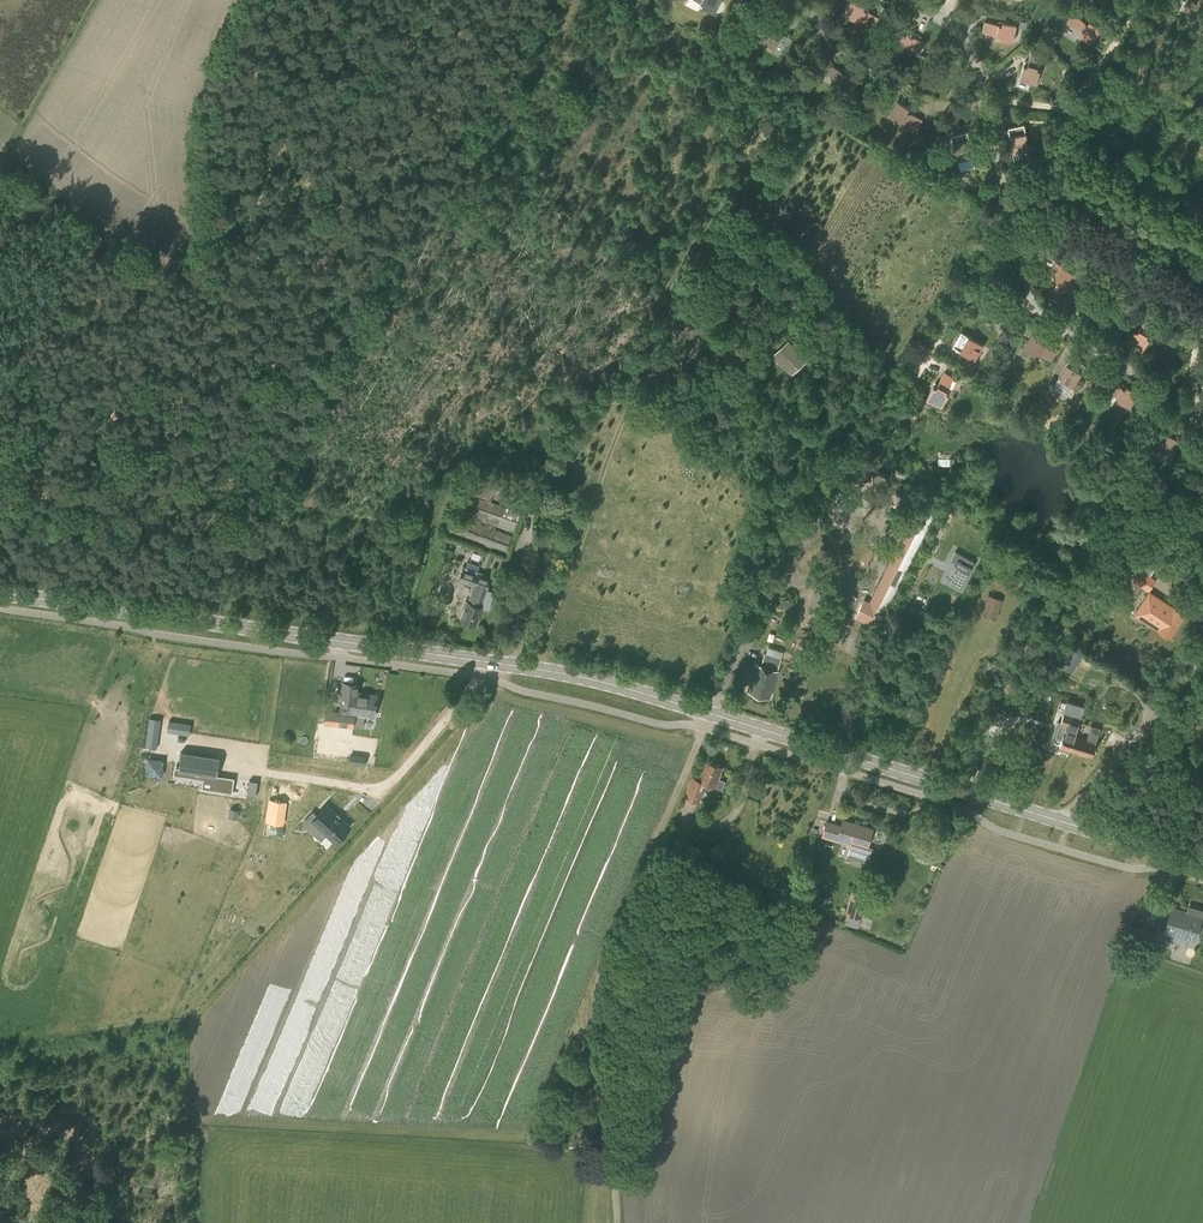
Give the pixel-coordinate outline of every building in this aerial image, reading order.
[(703,1),(702,4),(714,10),(720,0),(701,0),(703,1)] [(885,21),(862,7),(852,22),(876,37),(885,21)] [(1008,22),(982,14),(976,33),(1002,40),(1008,22)] [(775,46),(784,32),(762,18),(753,33),(775,46)] [(1090,34),(1067,19),(1057,34),(1080,49),(1090,34)] [(908,62),(922,38),(906,28),(891,52),(908,62)] [(1037,67),(1042,51),(1032,48),(1028,60),(1025,60),(1020,77),(1037,81),(1041,68),(1037,67)] [(846,72),(831,63),(826,72),(840,81),(839,84),(851,91),(859,76),(848,69),(846,72)] [(917,127),(922,117),(908,108),(909,106),(897,99),(888,113),(900,121),(902,118),(917,127)] [(1013,151),(1030,147),(1024,122),(1008,126),(1013,151)] [(958,158),(974,154),(968,129),(951,134),(958,158)] [(958,169),(975,165),(972,156),(956,160),(958,169)] [(1068,288),(1078,273),(1063,264),(1056,276),(1058,278),(1049,293),(1059,298),(1066,287),(1068,288)] [(1147,335),(1156,321),(1146,315),(1140,326),(1137,325),(1128,340),(1142,349),(1150,337),(1147,335)] [(975,358),(984,343),(962,330),(953,344),(975,358)] [(1052,359),(1057,350),(1046,343),(1047,340),(1032,331),(1023,346),(1035,353),(1037,350),(1052,359)] [(791,375),(807,360),(788,340),(772,355),(791,375)] [(1072,385),(1085,363),(1071,354),(1058,376),(1072,385)] [(946,391),(954,376),(945,371),(938,383),(936,381),(927,397),(942,405),(949,393),(946,391)] [(1121,385),(1110,378),(1104,387),(1119,396),(1117,399),(1129,406),(1138,391),(1123,382),(1121,385)] [(1169,452),(1181,429),(1166,421),(1154,444),(1169,452)] [(543,489),(550,478),(528,465),(521,477),(543,489)] [(525,502),(529,492),(508,485),(510,481),(471,467),(463,490),(490,500),(491,497),(498,499),(500,495),(504,497),(505,495),(525,502)] [(516,532),(523,513),(461,492),(455,511),(516,532)] [(878,627),(937,508),(920,500),(870,601),(863,598),(855,616),(878,627)] [(508,556),(515,536),(452,514),(445,534),(508,556)] [(1134,542),(1119,547),(1122,553),(1137,548),(1135,541),(1134,542)] [(982,551),(966,543),(953,567),(970,576),(982,551)] [(1155,566),(1142,558),(1130,579),(1148,591),(1156,579),(1150,575),(1155,566)] [(480,565),(467,561),(466,567),(465,566),(460,580),(475,586),(470,601),(467,599),(464,608),(465,608),(462,618),(477,623),(483,606),(489,608),(494,592),(487,590),(492,576),(478,571),(480,565)] [(996,618),(1002,599),(987,594),(986,600),(987,601),(983,614),(996,618)] [(1171,609),(1150,594),(1137,614),(1170,635),(1183,615),(1172,607),(1171,609)] [(1070,647),(1057,640),(1047,658),(1060,665),(1072,672),(1083,653),(1070,646),(1070,647)] [(777,670),(781,658),(765,653),(761,664),(756,663),(747,691),(770,698),(779,670),(777,670)] [(997,664),(989,660),(983,671),(992,675),(997,664)] [(360,684),(344,682),(341,703),(351,704),(350,712),(328,709),(326,722),(354,726),(356,713),(375,715),(378,694),(359,692),(360,684)] [(1062,723),(1059,736),(1063,737),(1062,740),(1060,747),(1061,747),(1060,749),(1069,752),(1070,750),(1092,757),(1100,728),(1091,725),(1087,739),(1076,736),(1082,717),(1081,717),(1084,706),(1067,701),(1067,702),(1066,702),(1062,713),(1063,713),(1061,721),(1062,722),(1062,723)] [(1002,728),(1008,716),(997,710),(991,721),(1002,728)] [(145,746),(154,748),(158,718),(150,717),(145,746)] [(169,720),(168,728),(183,730),(184,722),(169,720)] [(226,759),(188,754),(185,773),(210,776),(208,791),(218,793),(219,786),(226,787),(227,778),(223,778),(226,759)] [(350,755),(349,763),(365,765),(366,757),(350,755)] [(1152,775),(1156,761),(1147,759),(1143,773),(1152,775)] [(726,781),(720,778),(724,767),(706,760),(699,779),(693,777),(686,796),(699,802),(704,788),(702,787),(704,782),(716,786),(716,787),(723,789),(726,781)] [(258,780),(250,779),(247,794),(255,796),(258,780)] [(354,825),(328,801),(314,817),(309,813),(303,820),(312,828),(315,825),(326,835),(336,844),(354,825)] [(874,828),(843,819),(842,825),(828,821),(824,835),(868,848),(874,828)] [(939,864),(942,853),(919,849),(916,859),(939,864)] [(852,891),(846,913),(847,913),(844,923),(858,927),(861,917),(861,918),(868,896),(852,891)] [(1193,906),(1191,912),(1171,906),(1163,933),(1194,942),(1197,929),(1202,930),(1202,909),(1193,906)] [(1160,941),(1164,926),(1156,924),(1152,939),(1160,941)]
